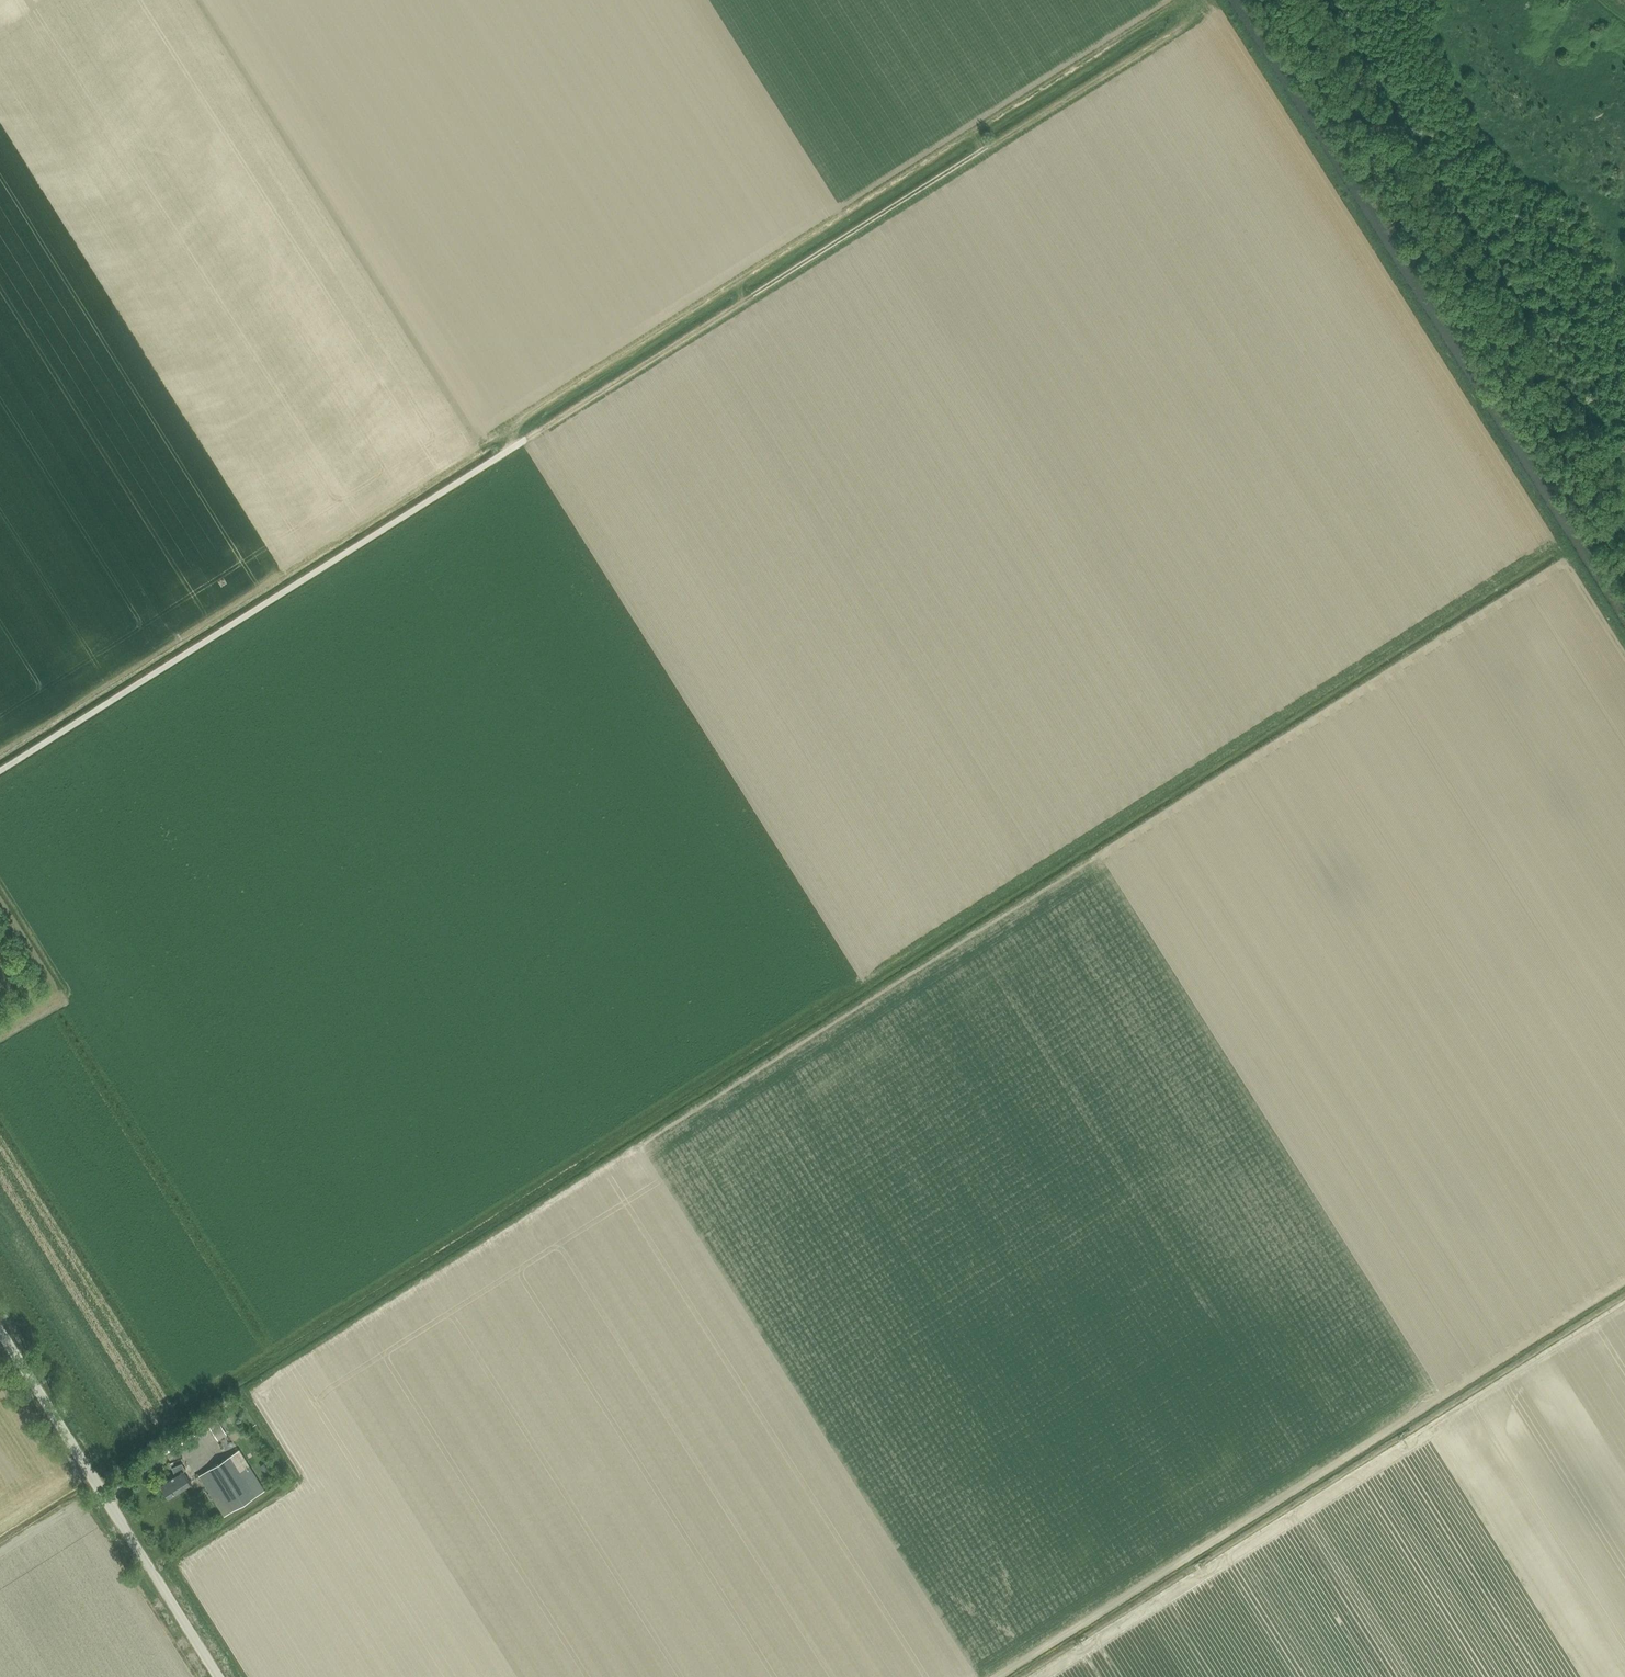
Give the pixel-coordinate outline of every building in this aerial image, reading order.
[(265,1491),(250,1468),(239,1451),(199,1476),(224,1516),(265,1491)] [(169,1498),(192,1483),(184,1472),(186,1470),(182,1464),(172,1468),(176,1476),(161,1486),(169,1498)]
